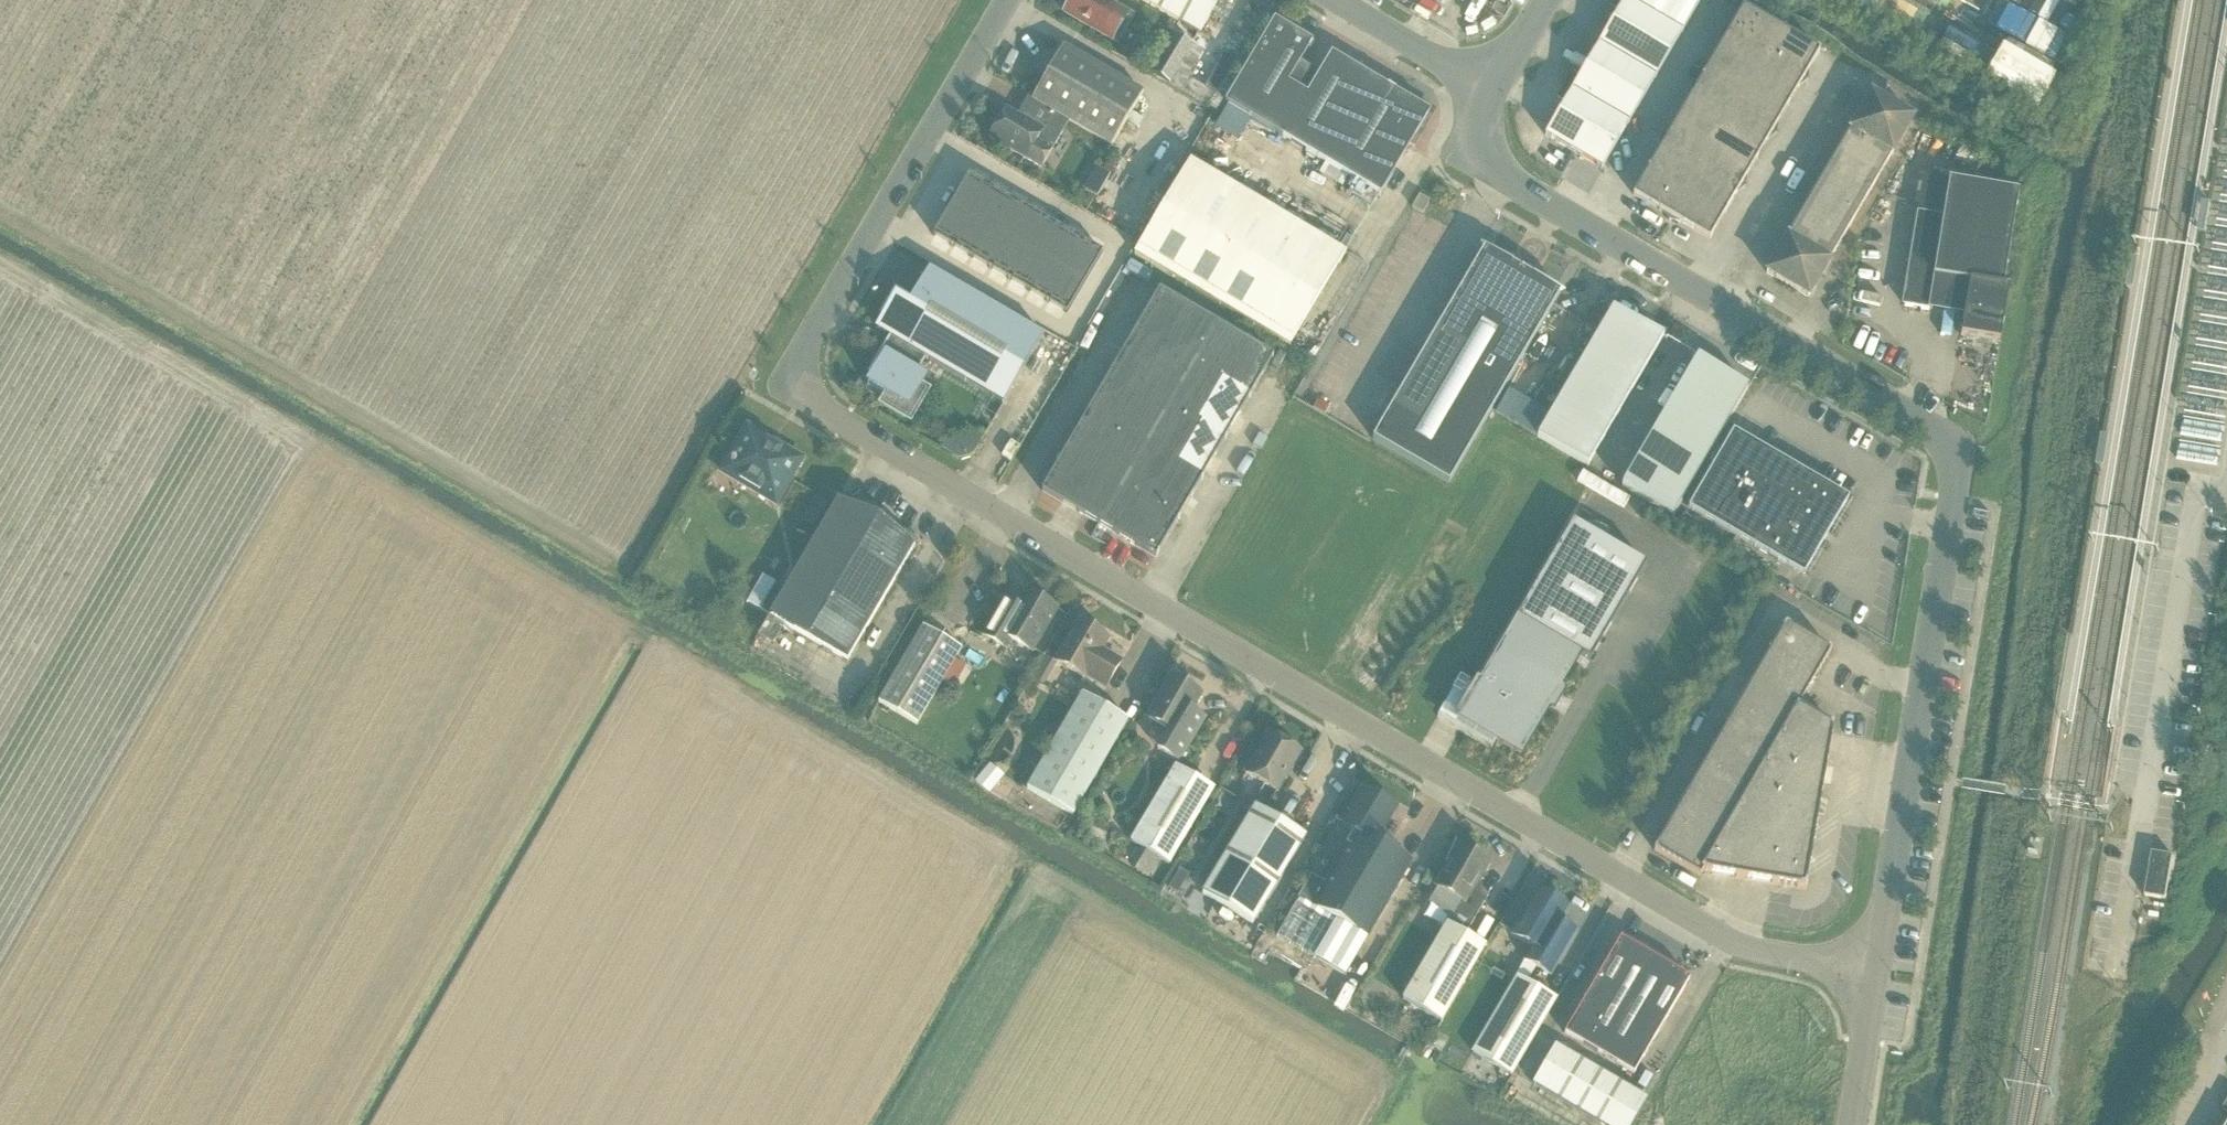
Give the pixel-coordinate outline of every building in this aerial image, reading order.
[(1127,17),(1116,11),(1119,7),(1107,0),(1070,0),(1064,11),(1118,43),(1124,33),(1120,30),(1127,17)] [(1200,34),(1220,0),(1141,0),(1200,34)] [(1683,31),(1629,0),(1614,0),(1611,6),(1618,10),(1599,44),(1656,77),(1683,31)] [(1701,0),(1629,0),(1683,31),(1701,0)] [(1766,56),(1782,29),(1744,7),(1728,34),(1766,56)] [(2053,7),(2043,28),(2065,39),(2075,17),(2053,7)] [(1487,34),(1505,29),(1502,19),(1484,23),(1487,34)] [(1283,137),(1308,95),(1288,83),(1313,42),(1275,20),(1226,103),(1283,137)] [(1226,50),(1246,32),(1237,23),(1223,36),(1219,32),(1214,37),(1226,50)] [(1804,78),(1820,51),(1782,29),(1766,56),(1804,78)] [(1750,83),(1766,56),(1728,34),(1712,61),(1750,83)] [(2045,36),(2025,70),(2045,82),(2061,53),(2050,47),(2054,41),(2045,36)] [(1193,45),(1180,38),(1157,76),(1170,83),(1193,45)] [(1629,123),(1656,77),(1599,44),(1579,77),(1572,73),(1564,85),(1601,106),(1629,123)] [(1007,109),(990,137),(1042,168),(1070,122),(1113,146),(1144,93),(1064,46),(1046,76),(1042,73),(1028,97),(1053,111),(1042,129),(1007,109)] [(1308,95),(1283,137),(1326,163),(1349,177),(1356,181),(1350,191),(1373,204),(1379,195),(1381,196),(1431,112),(1332,53),(1308,95)] [(1788,105),(1804,78),(1766,56),(1750,83),(1788,105)] [(1735,110),(1750,83),(1712,61),(1697,87),(1735,110)] [(1773,132),(1788,105),(1750,83),(1735,110),(1773,132)] [(1574,152),(1601,106),(1564,85),(1557,97),(1565,102),(1546,135),(1574,152)] [(1719,136),(1735,110),(1697,87),(1681,114),(1719,136)] [(1893,154),(1914,118),(1872,93),(1851,129),(1893,154)] [(1603,168),(1629,123),(1601,106),(1574,152),(1603,168)] [(1757,158),(1773,132),(1735,110),(1719,136),(1757,158)] [(1704,163),(1719,136),(1681,114),(1665,141),(1704,163)] [(1872,190),(1893,154),(1851,129),(1830,165),(1872,190)] [(1742,185),(1757,158),(1719,136),(1704,163),(1742,185)] [(1688,190),(1704,163),(1665,141),(1650,167),(1688,190)] [(1347,253),(1249,195),(1191,161),(1135,254),(1291,346),(1347,253)] [(1726,212),(1742,185),(1704,163),(1688,190),(1726,212)] [(1104,186),(1121,197),(1135,175),(1119,164),(1104,186)] [(1110,174),(1100,168),(1096,165),(1083,188),(1098,196),(1110,174)] [(1851,225),(1872,190),(1830,165),(1809,201),(1851,225)] [(1672,217),(1688,190),(1650,167),(1634,195),(1672,217)] [(969,173),(951,204),(970,215),(988,184),(969,173)] [(1920,212),(1905,306),(1929,310),(1930,304),(1965,310),(1961,336),(2000,342),(2009,287),(2004,287),(2019,191),(1949,180),(1926,176),(1920,212)] [(988,184),(970,215),(989,226),(1007,195),(988,184)] [(1710,239),(1726,212),(1688,190),(1672,217),(1710,239)] [(1007,195),(989,226),(1008,237),(1026,206),(1007,195)] [(1420,195),(1413,207),(1423,213),(1430,201),(1420,195)] [(1830,261),(1851,225),(1809,201),(1788,237),(1830,261)] [(2208,203),(2206,203),(2201,233),(2203,234),(2209,235),(2215,204),(2208,203)] [(951,204),(933,235),(952,246),(970,215),(951,204)] [(1026,206),(1008,237),(1027,248),(1046,217),(1026,206)] [(970,215),(952,246),(971,257),(989,226),(970,215)] [(1046,217),(1027,248),(1046,259),(1065,228),(1046,217)] [(989,226),(971,257),(990,268),(1008,237),(989,226)] [(1065,228),(1046,259),(1065,271),(1084,240),(1065,228)] [(1008,237),(990,268),(1009,279),(1027,248),(1008,237)] [(1809,297),(1830,261),(1788,237),(1767,272),(1809,297)] [(1084,240),(1065,271),(1084,282),(1103,251),(1084,240)] [(1027,248),(1009,279),(1028,290),(1046,259),(1027,248)] [(1450,483),(1561,292),(1485,248),(1417,364),(1373,439),(1450,483)] [(1046,259),(1028,290),(1047,302),(1065,271),(1046,259)] [(914,367),(922,354),(1004,404),(1044,335),(930,268),(911,299),(899,293),(878,329),(895,339),(866,386),(882,396),(882,397),(910,414),(924,389),(920,386),(927,375),(914,367)] [(1065,271),(1047,302),(1066,313),(1084,282),(1065,271)] [(1194,363),(1217,323),(1160,289),(1137,330),(1194,363)] [(1616,304),(1539,438),(1589,467),(1667,334),(1616,304)] [(1342,320),(1298,395),(1373,439),(1417,364),(1342,320)] [(1274,356),(1249,341),(1217,323),(1194,363),(1251,396),(1274,356)] [(1170,403),(1194,363),(1137,330),(1113,370),(1170,403)] [(1907,359),(1916,337),(1907,333),(1897,355),(1907,359)] [(1673,516),(1749,387),(1698,357),(1622,486),(1673,516)] [(1227,436),(1251,396),(1194,363),(1170,403),(1227,436)] [(1147,443),(1170,403),(1113,370),(1090,410),(1147,443)] [(1203,477),(1227,436),(1170,403),(1147,443),(1203,477)] [(1123,484),(1147,443),(1090,410),(1066,450),(1123,484)] [(766,442),(768,439),(748,427),(737,447),(740,449),(727,470),(745,481),(743,483),(758,492),(760,490),(776,499),(775,502),(776,503),(802,459),(782,447),(781,450),(766,442)] [(1804,575),(1849,498),(1734,431),(1690,508),(1804,575)] [(2103,437),(2102,436),(2096,467),(2098,468),(2103,468),(2104,469),(2110,438),(2108,437),(2103,437)] [(1180,517),(1203,477),(1147,443),(1123,484),(1180,517)] [(1099,524),(1123,484),(1066,450),(1042,491),(1099,524)] [(1156,557),(1180,517),(1123,484),(1099,524),(1156,557)] [(815,496),(807,509),(822,518),(829,505),(815,496)] [(747,603),(770,615),(848,661),(919,540),(891,525),(880,517),(838,499),(786,588),(763,575),(747,603)] [(1592,661),(1647,565),(1573,522),(1463,711),(1529,750),(1584,656),(1592,661)] [(1033,651),(1058,608),(1027,590),(1018,605),(1005,598),(984,634),(1008,649),(1013,640),(1033,651)] [(1087,675),(1107,687),(1122,661),(1102,650),(1108,638),(1102,634),(1100,628),(1092,623),(1086,625),(1080,621),(1056,661),(1085,678),(1087,675)] [(1832,650),(1786,624),(1769,653),(1815,679),(1832,650)] [(924,625),(879,701),(917,724),(943,681),(955,660),(962,648),(924,625)] [(1815,679),(1769,653),(1753,681),(1799,707),(1815,679)] [(1203,693),(1172,675),(1147,716),(1177,734),(1165,753),(1180,762),(1197,733),(1184,725),(1203,693)] [(1799,707),(1753,681),(1737,709),(1783,735),(1799,707)] [(1129,720),(1083,693),(1028,789),(1074,815),(1129,720)] [(1831,725),(1799,707),(1783,735),(1773,752),(1828,761),(1834,725),(1831,725)] [(1783,735),(1737,709),(1721,737),(1767,763),(1773,752),(1783,735)] [(1247,773),(1249,774),(1278,791),(1302,751),(1270,733),(1247,773)] [(1767,763),(1721,737),(1704,765),(1750,791),(1756,781),(1767,763)] [(1828,761),(1773,752),(1767,763),(1756,781),(1822,793),(1828,761)] [(1215,788),(1177,765),(1132,841),(1147,850),(1159,857),(1169,864),(1215,788)] [(1750,791),(1704,765),(1688,792),(1734,819),(1739,811),(1750,791)] [(1003,774),(994,767),(980,784),(989,791),(1003,774)] [(1822,793),(1756,781),(1750,791),(1739,811),(1754,813),(1817,824),(1822,793)] [(1356,831),(1312,906),(1368,938),(1412,862),(1377,841),(1398,806),(1365,788),(1344,824),(1356,831)] [(1734,819),(1688,792),(1672,820),(1718,847),(1734,819)] [(1204,894),(1249,921),(1254,924),(1307,836),(1256,806),(1204,894)] [(1754,813),(1739,811),(1734,819),(1718,847),(1704,871),(1742,877),(1754,813)] [(1817,824),(1754,813),(1742,877),(1806,888),(1817,824)] [(1718,847),(1672,820),(1655,850),(1700,876),(1704,871),(1718,847)] [(1432,902),(1451,919),(1469,930),(1486,901),(1473,894),(1492,861),(1460,843),(1436,885),(1440,887),(1432,902)] [(1159,857),(1147,850),(1136,870),(1147,877),(1159,857)] [(2167,899),(2174,855),(2154,852),(2147,895),(2167,899)] [(1556,931),(1570,907),(1539,889),(1513,935),(1534,947),(1526,960),(1552,975),(1573,940),(1556,931)] [(1449,923),(1405,999),(1443,1021),(1487,945),(1449,923)] [(1617,986),(1639,948),(1622,938),(1600,976),(1617,986)] [(1633,996),(1656,958),(1639,948),(1617,986),(1633,996)] [(1650,1006),(1673,968),(1656,958),(1633,996),(1650,1006)] [(1650,1006),(1669,1017),(1691,978),(1673,968),(1650,1006)] [(1519,976),(1475,1053),(1514,1076),(1558,999),(1519,976)] [(1633,996),(1617,986),(1600,976),(1588,995),(1622,1015),(1633,996)] [(1723,993),(1699,1035),(1722,1048),(1745,1007),(1723,993)] [(1600,1054),(1611,1034),(1622,1015),(1588,995),(1566,1034),(1600,1054)] [(1669,1017),(1650,1006),(1633,996),(1622,1015),(1658,1036),(1669,1017)] [(1745,1007),(1722,1048),(1746,1062),(1769,1021),(1745,1007)] [(1647,1055),(1658,1036),(1622,1015),(1611,1034),(1647,1055)] [(1769,1021),(1746,1062),(1770,1076),(1797,1091),(1802,1040),(1769,1021)] [(1635,1075),(1647,1055),(1611,1034),(1600,1054),(1635,1075)] [(1699,1035),(1666,1092),(1688,1105),(1722,1048),(1699,1035)] [(1553,1047),(1532,1086),(1602,1124),(1631,1124),(1646,1098),(1553,1047)] [(1722,1048),(1688,1105),(1712,1120),(1746,1062),(1722,1048)]
